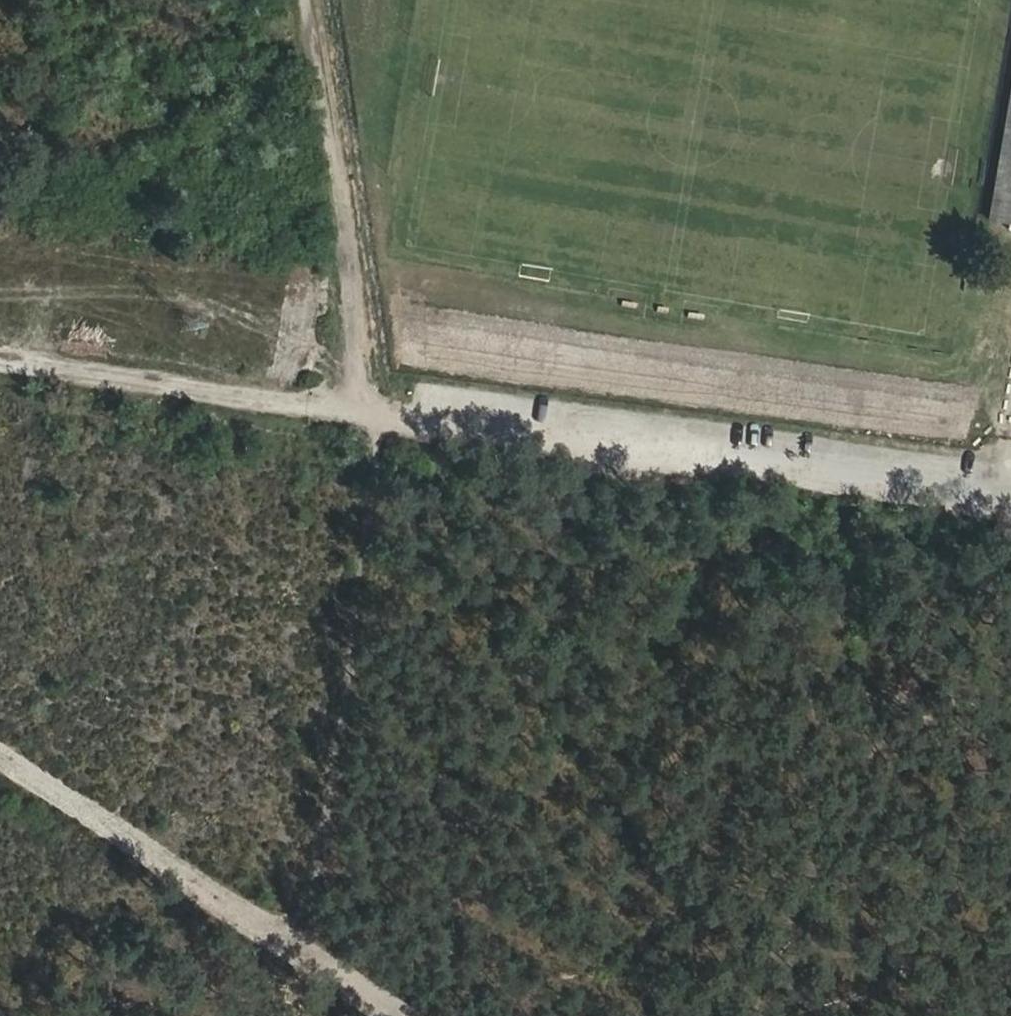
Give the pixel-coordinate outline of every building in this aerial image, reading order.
[(990,221),(1010,224),(1010,101),(990,221)]
